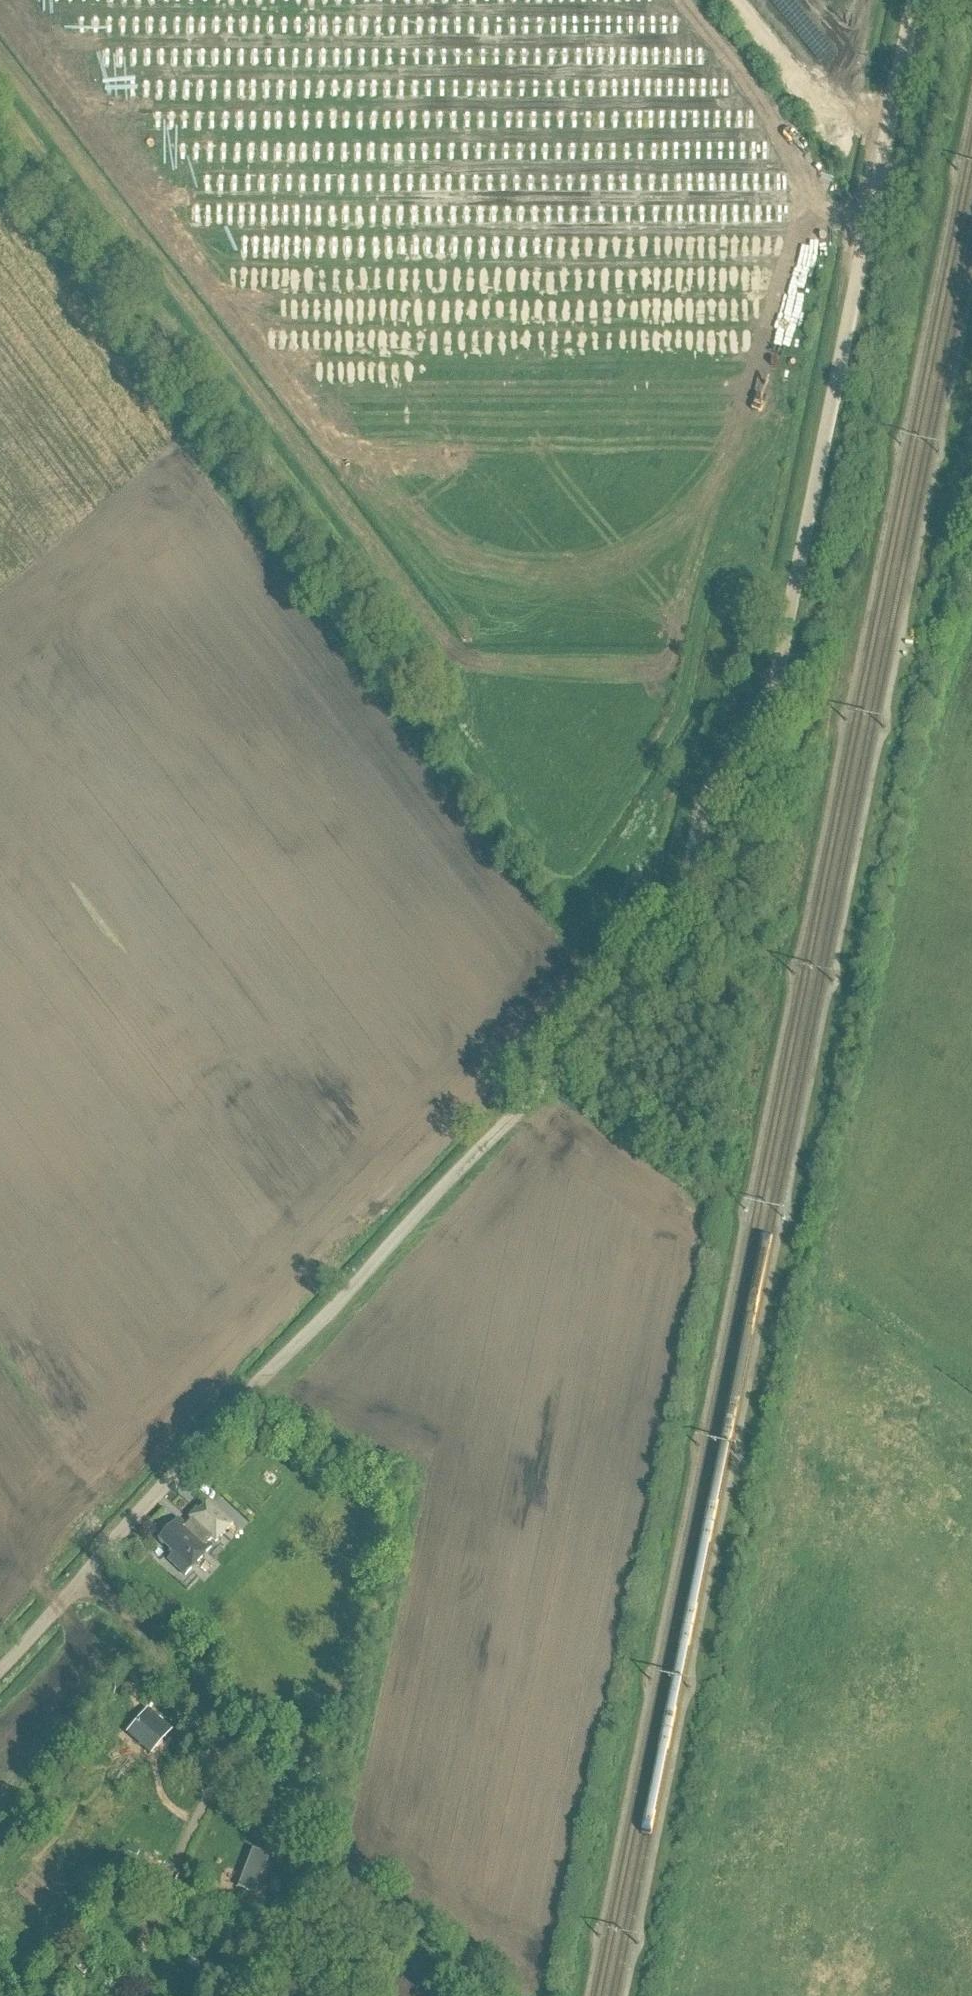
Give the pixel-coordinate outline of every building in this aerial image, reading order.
[(186,1519),(188,1522),(185,1525),(179,1520),(158,1542),(173,1555),(168,1561),(185,1576),(211,1548),(208,1545),(211,1541),(215,1545),(234,1526),(207,1502),(197,1512),(195,1510),(186,1519)] [(147,1713),(128,1734),(150,1754),(169,1732),(147,1713)] [(238,1890),(253,1896),(269,1857),(254,1851),(238,1890)] [(127,1860),(121,1870),(130,1876),(136,1866),(127,1860)] [(73,1969),(83,1978),(91,1967),(82,1959),(73,1969)] [(279,1981),(284,1969),(273,1964),(268,1975),(279,1981)]
